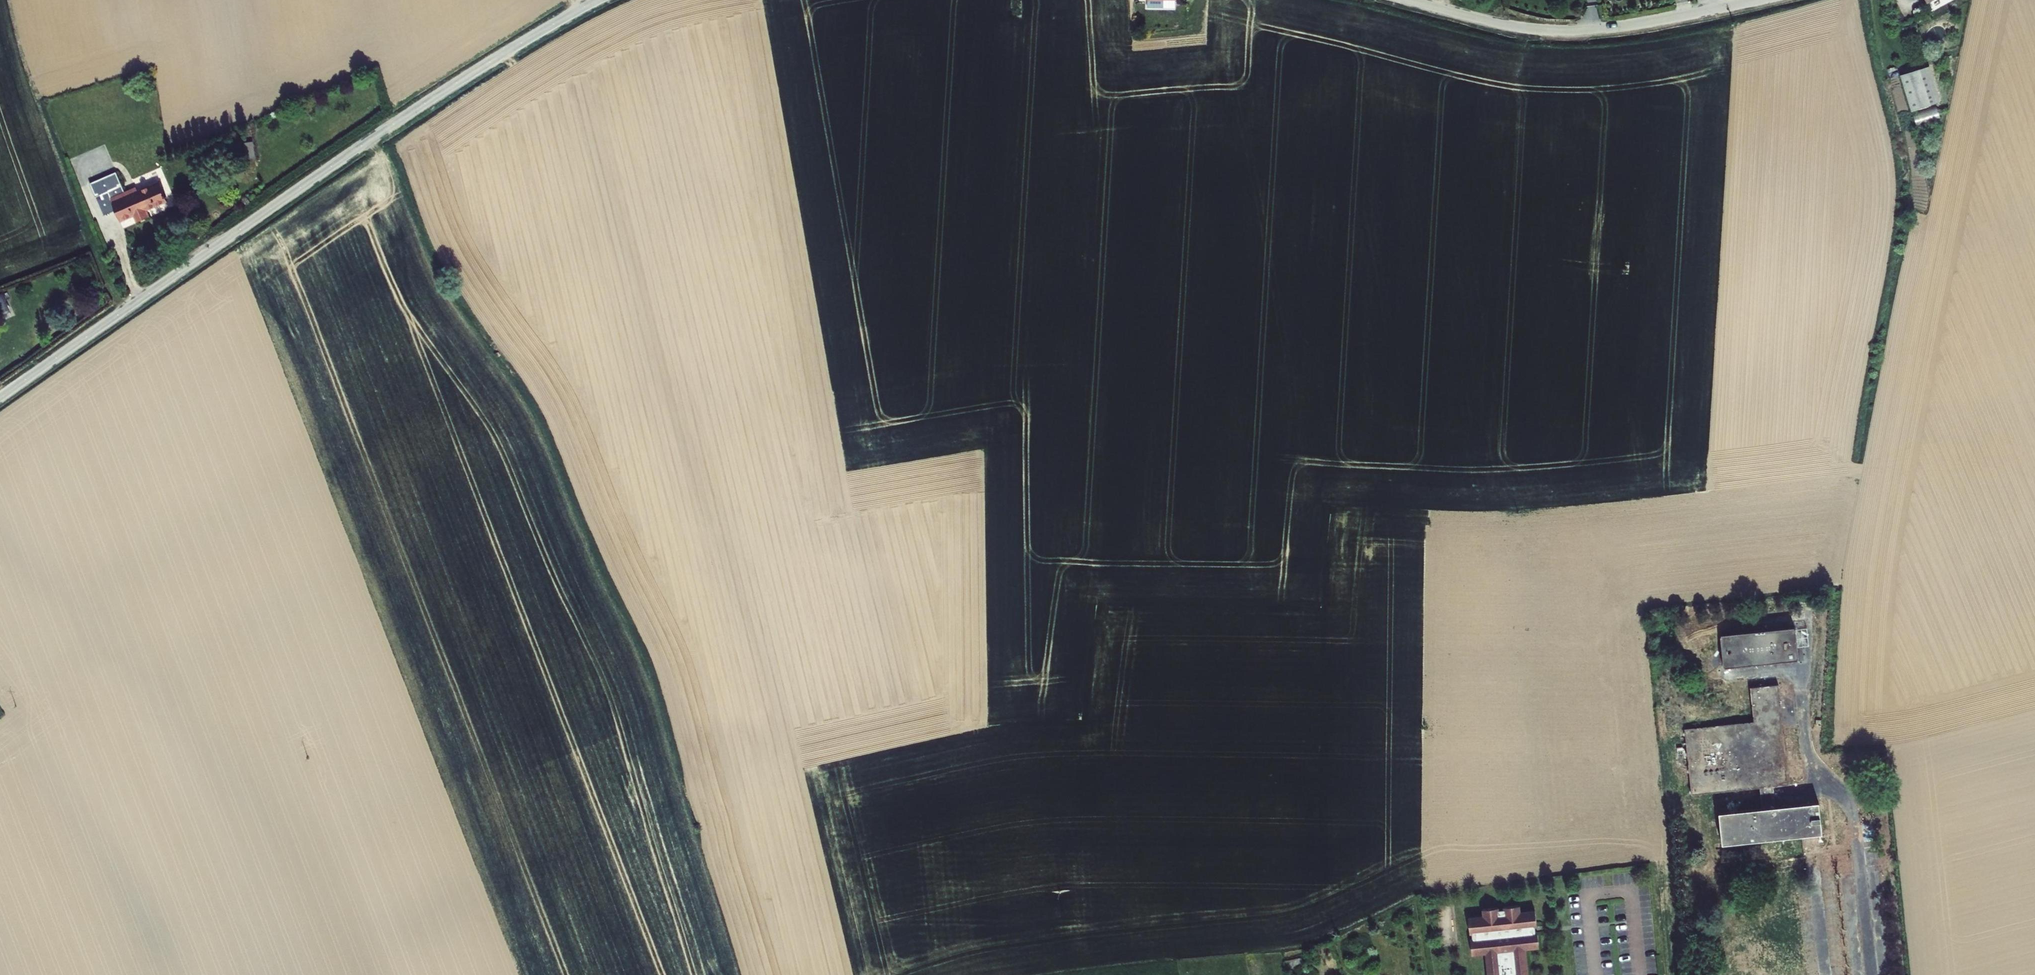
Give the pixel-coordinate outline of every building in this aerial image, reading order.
[(1930,65),(1900,74),(1910,110),(1940,101),(1930,65)] [(1916,126),(1939,116),(1935,106),(1912,115),(1916,126)] [(253,141),(244,143),(247,159),(256,157),(253,141)] [(115,210),(120,222),(134,217),(137,222),(150,216),(148,211),(167,202),(159,182),(138,190),(136,186),(125,191),(117,172),(90,183),(104,215),(115,210)] [(0,294),(0,312),(2,318),(12,313),(2,293),(0,294)] [(1752,665),(1753,680),(1777,678),(1775,659),(1796,658),(1794,626),(1719,631),(1722,668),(1752,665)] [(1723,843),(1820,833),(1817,804),(1779,808),(1776,787),(1789,785),(1778,683),(1749,686),(1753,721),(1685,729),(1692,795),(1759,788),(1762,809),(1720,814),(1723,843)] [(1528,950),(1542,949),(1540,934),(1538,934),(1537,928),(1540,928),(1538,912),(1520,913),(1520,907),(1504,908),(1504,910),(1499,911),(1499,908),(1483,910),(1483,917),(1468,918),(1470,935),(1472,935),(1473,939),(1471,939),(1472,956),(1485,955),(1487,974),(1530,974),(1528,950)]
